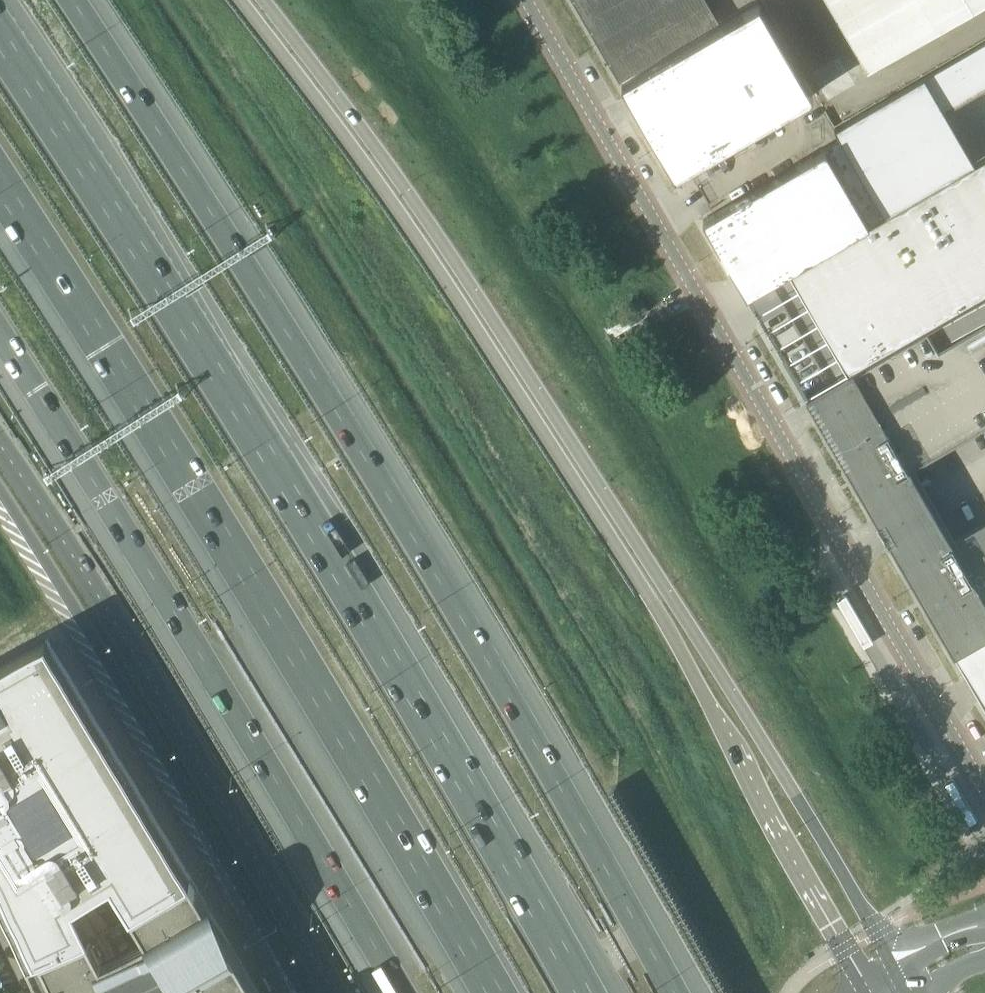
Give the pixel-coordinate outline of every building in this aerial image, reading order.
[(620,81),(707,31),(689,0),(574,0),(620,81)] [(867,70),(984,2),(984,0),(827,0),(867,70)] [(630,97),(675,174),(812,94),(759,1),(707,31),(620,81),(630,97)] [(953,59),(974,94),(984,87),(984,45),(983,41),(953,59)] [(961,100),(961,101),(974,94),(953,59),(923,76),(944,111),(950,108),(949,107),(961,100)] [(961,142),(956,133),(955,134),(947,120),(948,119),(944,111),(923,76),(834,128),(884,215),(974,163),(970,156),(968,157),(960,142),(961,142)] [(705,218),(723,249),(720,250),(728,264),(731,262),(748,293),(883,215),(852,160),(835,170),(823,150),(705,218)] [(866,227),(788,273),(817,323),(847,374),(873,359),(984,294),(984,159),(866,227)] [(951,316),(984,375),(984,296),(951,316)] [(901,345),(958,442),(984,426),(984,375),(951,316),(901,345)] [(984,636),(984,521),(951,541),(941,524),(930,505),(920,487),(919,487),(910,470),(958,442),(901,345),(806,400),(872,514),(872,515),(882,532),(893,552),(894,551),(953,655),(984,636)] [(9,926),(23,956),(25,960),(26,963),(72,942),(85,935),(88,934),(95,931),(132,911),(135,909),(179,884),(189,877),(187,874),(185,871),(183,868),(180,863),(179,864),(174,855),(167,844),(153,821),(101,734),(57,660),(55,657),(53,655),(54,654),(46,641),(46,640),(45,639),(25,650),(0,664),(0,907),(9,926)] [(26,963),(40,992),(257,992),(242,967),(240,964),(225,938),(220,930),(203,901),(190,877),(189,877),(179,884),(135,909),(132,911),(95,931),(88,934),(85,935),(72,942),(26,963)]
